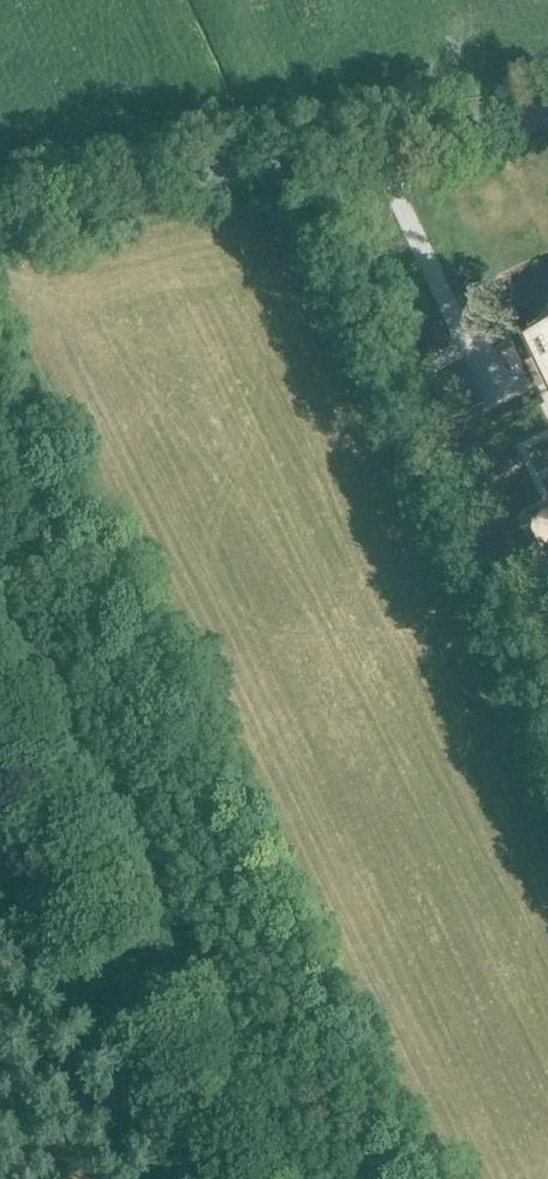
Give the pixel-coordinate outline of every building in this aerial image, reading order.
[(517,309),(532,341),(526,344),(547,388),(547,294),(517,309)] [(509,340),(495,347),(501,358),(502,357),(506,366),(519,360),(515,351),(516,351),(515,349),(511,340),(509,340)] [(531,516),(547,552),(547,508),(531,516)]
